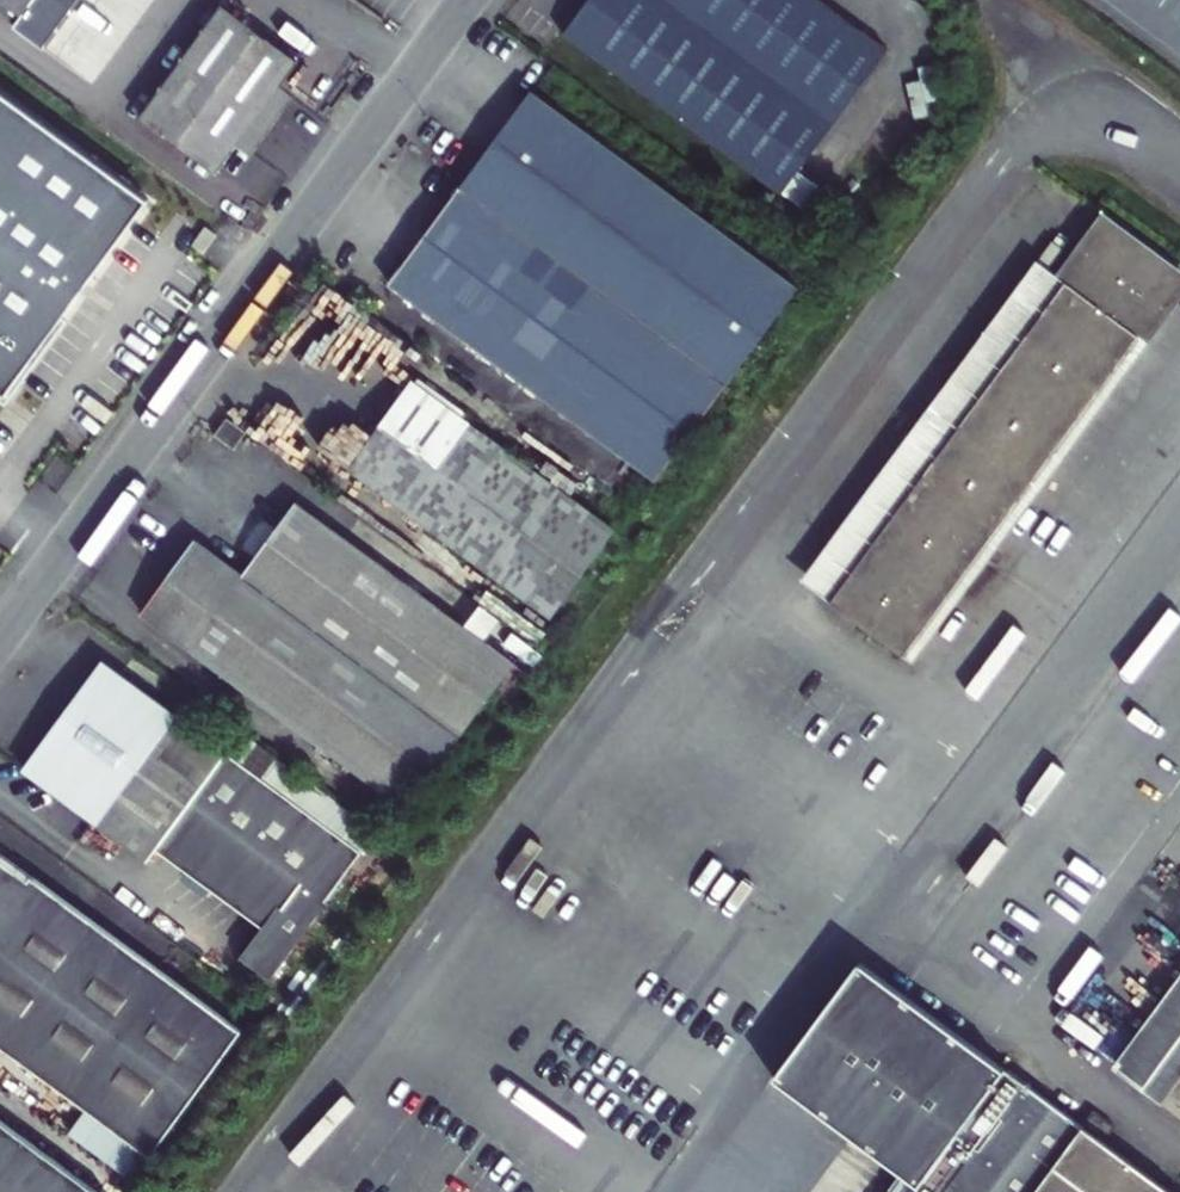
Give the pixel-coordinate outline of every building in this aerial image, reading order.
[(27,0),(0,0),(18,13),(27,0)] [(886,48),(820,0),(590,0),(565,34),(781,192),(801,165),(886,48)] [(278,91),(296,67),(220,11),(138,122),(214,178),(220,170),(237,147),(278,91)] [(0,90),(0,396),(11,404),(71,320),(67,317),(151,201),(0,90)] [(295,103),(278,91),(237,147),(253,159),(295,103)] [(657,479),(797,286),(529,91),(388,284),(640,466),(657,479)] [(1040,256),(802,578),(831,599),(1110,222),(1114,216),(1103,207),(1057,269),(1040,256)] [(1114,216),(1110,222),(1179,274),(1179,265),(1114,216)] [(1110,222),(831,599),(906,654),(1179,286),(1179,274),(1110,222)] [(1179,305),(1179,286),(906,654),(915,661),(1179,305)] [(555,616),(617,529),(603,519),(415,383),(353,469),(555,616)] [(249,431),(228,417),(216,434),(236,449),(249,431)] [(257,560),(245,576),(197,541),(144,614),(387,793),(409,810),(498,691),(516,704),(534,678),(517,666),(298,504),(279,530),(260,516),(238,546),(257,560)] [(240,758),(227,749),(105,661),(26,769),(149,857),(157,846),(267,925),(246,953),(273,974),(329,897),(327,895),(362,846),(240,758)] [(253,740),(240,758),(362,846),(365,844),(354,836),(365,821),(253,740)] [(89,1112),(72,1135),(131,1178),(240,1029),(0,852),(0,1046),(89,1112)] [(916,1191),(1174,1191),(865,968),(785,1083),(921,1185),(916,1191)] [(1115,1064),(1179,1112),(1179,976),(1115,1064)] [(0,1119),(0,1191),(100,1191),(0,1119)]
